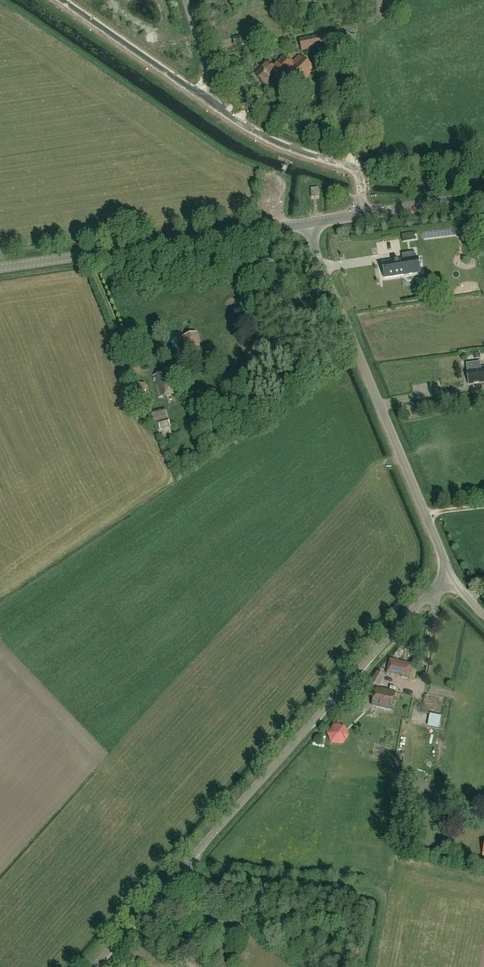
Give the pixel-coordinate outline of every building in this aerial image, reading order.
[(235,46),(251,42),(249,34),(233,37),(235,46)] [(299,39),(302,51),(324,46),(322,34),(299,39)] [(354,49),(354,35),(342,35),(342,50),(354,49)] [(264,84),(275,73),(282,79),(286,74),(299,86),(315,70),(300,55),(293,62),(291,60),(288,63),(284,58),(273,70),(267,63),(262,69),(264,71),(257,77),(264,84)] [(403,258),(404,264),(384,267),(386,281),(414,277),(412,263),(417,262),(416,256),(403,258)] [(186,354),(198,352),(194,334),(182,337),(186,354)] [(466,365),(467,370),(468,377),(469,384),(483,382),(483,368),(481,368),(480,363),(480,362),(466,364),(466,365)] [(159,399),(177,394),(170,372),(153,376),(159,399)] [(135,393),(147,389),(145,383),(133,387),(135,393)] [(151,413),(151,415),(154,424),(168,420),(165,409),(151,413)] [(412,664),(390,660),(387,674),(397,676),(397,675),(402,676),(401,677),(408,679),(412,664)] [(379,686),(383,678),(376,674),(371,682),(379,686)] [(392,710),(396,693),(377,689),(373,706),(392,710)] [(430,714),(429,720),(439,722),(440,716),(430,714)] [(352,741),(347,724),(330,729),(334,746),(352,741)] [(317,908),(306,904),(301,915),(312,920),(317,908)] [(313,960),(320,952),(313,945),(306,953),(313,960)]
